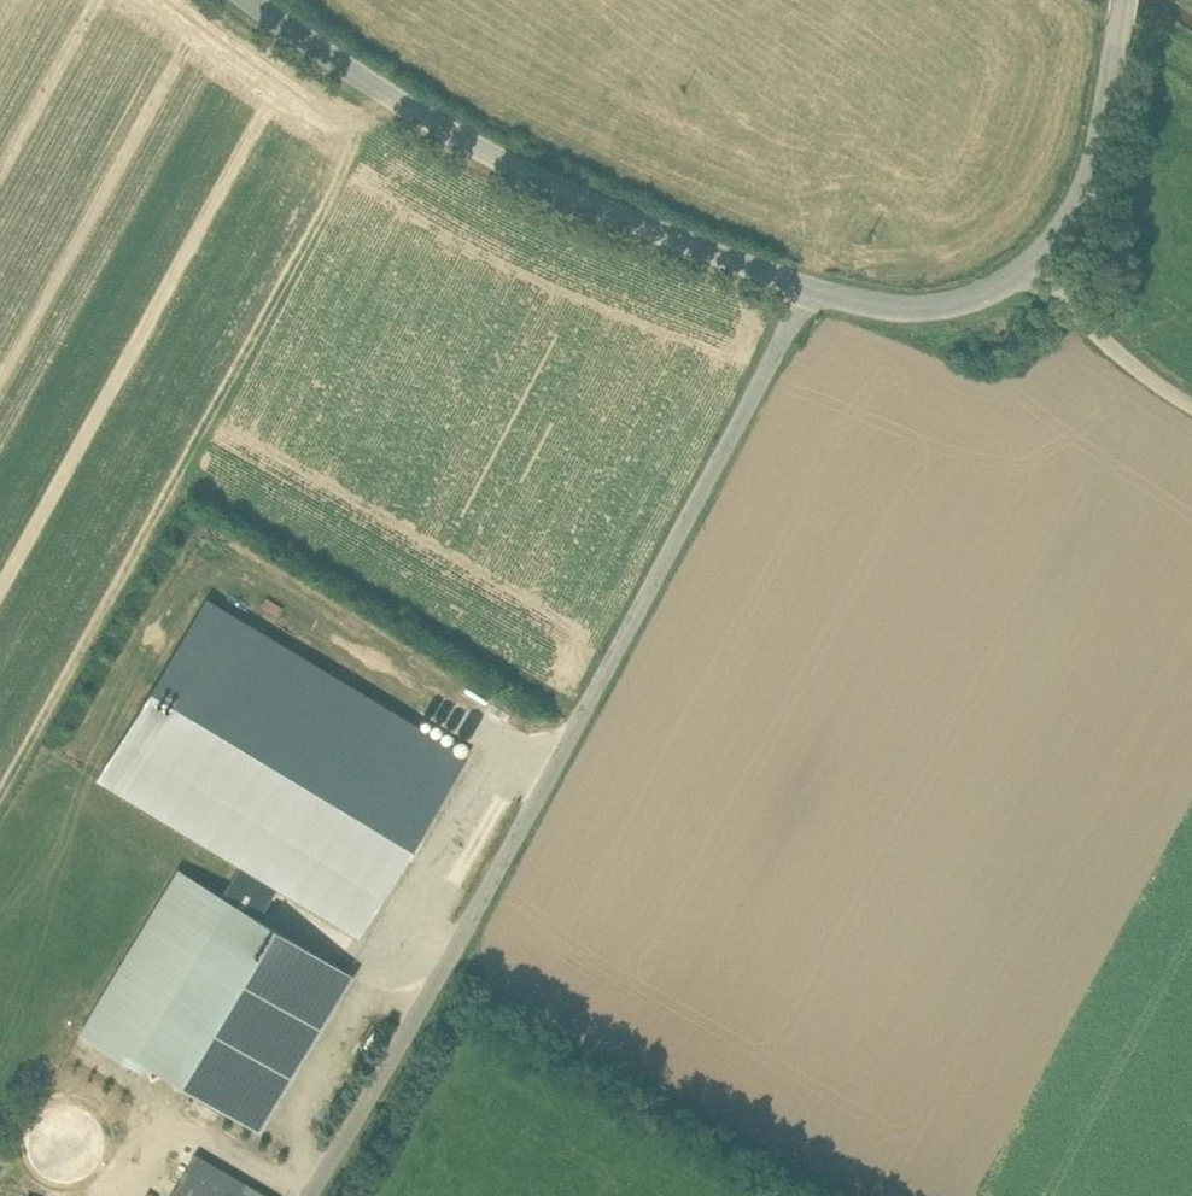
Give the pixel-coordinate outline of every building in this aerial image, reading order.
[(465,753),(209,599),(101,778),(356,933),(465,753)] [(462,692),(448,717),(467,727),(480,702),(462,692)] [(178,870),(81,1032),(142,1069),(149,1059),(138,1052),(230,901),(178,870)] [(352,975),(230,901),(138,1052),(149,1059),(260,1126),(352,975)] [(102,1158),(105,1143),(102,1128),(93,1115),(80,1107),(65,1104),(50,1107),(38,1116),(29,1128),(27,1143),(30,1158),(38,1171),(51,1179),(66,1182),(81,1179),(94,1170),(102,1158)] [(190,1162),(170,1195),(248,1195),(190,1162)]
